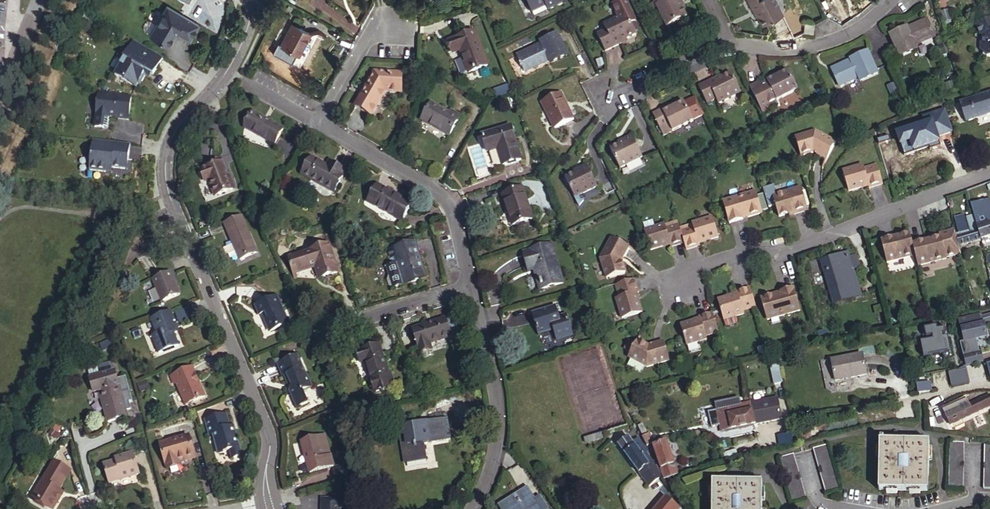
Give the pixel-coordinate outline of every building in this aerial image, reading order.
[(530,12),(545,5),(547,10),(562,3),(560,0),(525,0),(530,12)] [(618,17),(625,13),(631,23),(635,21),(636,21),(625,0),(619,0),(611,4),(618,17)] [(654,1),(657,7),(667,27),(687,17),(682,7),(682,6),(680,7),(678,2),(682,0),(653,0),(654,1)] [(748,2),(752,10),(755,8),(757,12),(756,13),(757,14),(762,23),(781,14),(774,0),(753,0),(748,2)] [(197,25),(165,5),(147,35),(163,44),(166,44),(170,37),(169,34),(171,31),(173,32),(187,41),(197,25)] [(945,11),(938,14),(942,24),(949,21),(945,11)] [(606,52),(621,44),(619,40),(624,37),(626,39),(626,38),(636,33),(636,32),(631,23),(625,13),(618,17),(603,24),(606,30),(597,35),(606,52)] [(974,25),(980,38),(979,47),(981,48),(981,54),(983,56),(989,57),(989,18),(974,25)] [(635,21),(631,23),(636,32),(640,29),(635,21)] [(906,28),(890,36),(900,57),(916,50),(914,45),(933,37),(925,21),(907,30),(906,28)] [(803,23),(803,33),(812,33),(813,24),(812,23),(803,23)] [(307,34),(290,24),(278,46),(295,56),(307,34)] [(474,31),(448,39),(451,51),(458,49),(465,72),(484,66),(474,31)] [(526,72),(547,63),(545,59),(549,57),(551,61),(552,63),(568,55),(558,34),(541,42),(543,45),(518,56),(521,63),(519,64),(521,69),(524,68),(526,72)] [(162,58),(133,41),(113,74),(134,87),(136,83),(138,84),(144,75),(144,74),(143,73),(145,70),(149,73),(152,75),(162,58)] [(852,62),(832,71),(839,86),(859,78),(861,82),(876,74),(867,53),(851,60),(852,62)] [(714,77),(699,85),(707,102),(716,97),(719,103),(741,92),(730,71),(722,76),(721,76),(721,78),(716,81),(714,77)] [(771,75),(756,83),(769,109),(770,112),(780,107),(776,101),(796,91),(787,71),(779,75),(773,78),(771,75)] [(401,92),(401,72),(373,72),(354,107),(371,116),(384,92),(401,92)] [(756,83),(749,87),(763,112),(769,109),(756,83)] [(128,96),(96,92),(93,113),(110,116),(112,116),(112,117),(125,119),(128,96)] [(562,93),(541,103),(545,111),(547,110),(549,115),(548,116),(554,130),(575,120),(562,93)] [(960,106),(968,124),(989,115),(989,93),(960,106)] [(669,104),(653,112),(664,134),(693,120),(684,101),(676,105),(670,107),(669,104)] [(448,112),(431,102),(420,119),(448,135),(460,114),(450,108),(448,112)] [(252,112),(243,128),(272,145),(281,129),(252,112)] [(110,116),(93,113),(92,127),(108,129),(110,116)] [(495,148),(501,165),(520,159),(509,125),(480,134),(484,151),(495,148)] [(618,143),(609,147),(619,168),(642,156),(631,134),(623,138),(625,142),(620,144),(619,142),(618,143)] [(836,141),(813,136),(793,141),(798,160),(810,157),(810,155),(815,156),(814,158),(831,161),(836,141)] [(130,145),(93,139),(89,169),(105,172),(106,167),(112,168),(124,169),(126,160),(128,160),(130,145)] [(210,166),(199,171),(204,183),(207,182),(213,198),(231,190),(225,175),(218,159),(209,163),(210,166)] [(310,159),(303,171),(311,176),(309,179),(333,192),(345,172),(334,166),(333,168),(327,164),(325,167),(316,161),(315,163),(310,159)] [(575,173),(565,178),(574,198),(580,195),(598,187),(587,164),(580,168),(581,172),(577,174),(576,172),(575,173)] [(228,174),(225,175),(231,190),(234,189),(228,174)] [(843,176),(824,185),(833,204),(845,199),(844,197),(849,195),(849,197),(850,199),(865,192),(857,174),(844,179),(843,176)] [(374,187),(366,200),(374,204),(372,207),(398,222),(409,203),(399,197),(397,200),(393,197),(374,187)] [(521,187),(501,193),(511,224),(530,218),(521,187)] [(798,188),(769,197),(776,218),(786,215),(791,214),(792,216),(805,212),(798,188)] [(753,193),(720,203),(727,225),(741,221),(741,219),(745,218),(746,220),(760,215),(753,193)] [(583,201),(580,195),(574,198),(577,204),(583,201)] [(970,203),(974,216),(980,237),(989,234),(989,200),(989,198),(970,203)] [(241,215),(223,223),(239,260),(257,252),(241,215)] [(967,232),(963,217),(952,220),(956,235),(958,245),(980,238),(980,237),(974,216),(969,217),(973,230),(967,232)] [(703,244),(716,240),(710,219),(690,225),(691,229),(679,233),(682,244),(684,251),(699,247),(699,245),(698,243),(703,242),(703,244)] [(443,233),(440,224),(431,226),(433,236),(443,233)] [(662,226),(642,232),(648,252),(661,248),(661,246),(665,245),(666,247),(667,249),(682,244),(679,233),(676,225),(663,229),(662,226)] [(941,236),(946,256),(957,253),(951,230),(940,233),(941,236)] [(912,241),(909,232),(900,235),(895,236),(894,234),(880,237),(886,261),(915,254),(912,241)] [(925,238),(912,241),(915,254),(918,265),(946,257),(946,256),(941,236),(930,238),(925,240),(925,238)] [(624,248),(608,240),(597,260),(603,280),(622,275),(619,264),(617,265),(616,261),(618,260),(624,248)] [(412,241),(390,247),(398,274),(393,275),(396,286),(422,279),(412,241)] [(549,243),(520,252),(525,270),(533,268),(539,289),(560,283),(549,243)] [(329,246),(290,258),(294,272),(317,265),(321,278),(337,274),(329,246)] [(390,247),(383,249),(387,264),(381,266),(384,276),(382,279),(383,286),(388,288),(396,286),(393,275),(398,274),(390,247)] [(819,260),(821,266),(848,258),(846,251),(819,260)] [(821,266),(833,303),(843,300),(839,289),(845,287),(840,272),(853,268),(858,266),(854,255),(848,258),(821,266)] [(861,294),(853,268),(840,272),(845,287),(848,297),(861,294)] [(168,272),(150,279),(159,301),(177,294),(168,272)] [(976,274),(966,277),(970,294),(980,291),(976,274)] [(632,281),(612,287),(616,300),(612,301),(618,321),(639,315),(635,302),(634,302),(632,295),(633,295),(635,294),(632,281)] [(848,297),(845,287),(839,289),(843,300),(848,298),(848,297)] [(754,308),(748,289),(734,293),(735,296),(735,297),(729,299),(728,298),(716,302),(722,322),(735,318),(734,315),(754,308)] [(774,295),(759,299),(766,322),(800,311),(792,289),(779,293),(779,295),(774,297),(774,295)] [(278,295),(255,305),(259,315),(263,313),(270,331),(288,324),(281,306),(282,306),(278,295)] [(555,305),(531,312),(537,334),(551,330),(555,341),(572,336),(566,313),(558,316),(555,305)] [(168,312),(147,320),(153,336),(148,338),(155,355),(176,347),(171,335),(169,331),(174,328),(168,312)] [(717,334),(711,314),(697,319),(698,321),(698,322),(692,324),(691,323),(678,327),(685,347),(698,343),(696,340),(717,334)] [(981,314),(958,320),(962,341),(958,342),(963,366),(981,361),(979,352),(976,352),(973,339),(985,336),(981,314)] [(454,316),(445,319),(450,334),(459,332),(454,316)] [(412,328),(418,349),(430,345),(429,341),(450,335),(450,334),(445,319),(445,318),(412,328)] [(923,343),(925,355),(951,350),(949,337),(946,337),(945,333),(948,332),(947,329),(939,330),(939,327),(926,329),(927,336),(934,335),(935,341),(923,343)] [(378,343),(355,350),(358,361),(364,360),(369,376),(369,378),(387,372),(378,343)] [(647,349),(636,344),(627,361),(645,370),(667,363),(661,345),(651,348),(651,350),(647,351),(647,349)] [(861,354),(831,360),(835,381),(866,374),(861,354)] [(298,357),(278,364),(286,385),(289,384),(290,389),(287,397),(294,400),(298,409),(305,406),(310,405),(305,392),(312,389),(307,376),(306,376),(298,357)] [(773,358),(765,360),(771,386),(779,384),(773,358)] [(191,368),(169,377),(173,385),(176,384),(185,406),(204,399),(191,368)] [(104,389),(104,387),(124,381),(123,377),(120,378),(117,370),(95,376),(99,390),(104,389)] [(948,373),(952,387),(967,384),(963,370),(948,373)] [(369,378),(369,376),(368,381),(370,386),(373,389),(373,391),(394,384),(390,372),(387,372),(369,378)] [(124,381),(104,387),(104,389),(113,420),(133,415),(124,381)] [(929,382),(915,385),(917,394),(931,391),(929,382)] [(987,395),(984,396),(981,397),(978,398),(967,404),(964,398),(953,403),(962,420),(987,407),(989,406),(989,407),(989,395),(987,395)] [(747,404),(752,425),(783,418),(777,397),(747,404)] [(747,404),(737,407),(736,400),(722,403),(724,410),(717,412),(720,426),(722,432),(752,425),(747,404)] [(717,412),(708,414),(711,428),(720,426),(717,412)] [(204,422),(208,437),(212,436),(213,439),(218,455),(228,452),(231,460),(243,457),(236,432),(232,433),(231,427),(227,416),(204,422)] [(407,416),(396,417),(399,435),(401,435),(405,462),(425,459),(422,443),(450,439),(446,417),(439,418),(439,420),(409,424),(407,416)] [(837,421),(825,424),(827,432),(839,429),(837,421)] [(55,432),(49,429),(46,433),(52,437),(55,432)] [(603,431),(592,435),(593,440),(604,436),(603,431)] [(162,443),(168,465),(180,462),(179,459),(182,458),(188,456),(189,459),(199,456),(193,434),(162,443)] [(776,437),(779,449),(792,446),(789,434),(776,437)] [(328,436),(306,441),(308,448),(305,448),(309,464),(334,458),(328,436)] [(649,436),(642,438),(646,447),(652,445),(649,436)] [(631,442),(628,437),(617,445),(638,473),(639,472),(651,462),(652,462),(645,453),(646,452),(637,438),(631,442)] [(899,441),(878,441),(878,490),(927,491),(927,442),(906,441),(899,441)] [(963,442),(948,442),(947,488),(961,488),(963,442)] [(666,443),(653,447),(663,478),(676,474),(671,458),(670,455),(666,443)] [(827,444),(813,448),(825,492),(840,488),(827,444)] [(983,444),(981,489),(989,489),(989,444),(983,444)] [(108,462),(113,480),(125,476),(126,479),(143,474),(136,451),(122,455),(123,458),(108,462)] [(348,463),(346,453),(340,455),(341,464),(348,463)] [(793,453),(779,457),(791,502),(806,497),(793,453)] [(702,456),(688,459),(690,466),(703,463),(702,456)] [(183,464),(182,458),(179,459),(180,462),(168,465),(169,468),(183,464)] [(336,468),(334,458),(309,464),(311,475),(336,468)] [(51,460),(29,497),(49,508),(51,508),(60,495),(54,492),(55,488),(58,489),(69,470),(51,460)] [(661,476),(651,462),(639,472),(642,476),(641,477),(647,486),(661,476)] [(347,466),(335,469),(338,481),(350,478),(347,466)] [(711,482),(712,508),(760,508),(759,481),(740,481),(732,481),(711,482)] [(526,486),(520,491),(528,503),(535,498),(526,486)] [(501,505),(503,508),(542,508),(535,498),(528,503),(520,491),(503,503),(501,505)] [(653,508),(675,508),(677,506),(663,496),(653,508)] [(321,498),(321,508),(339,508),(339,498),(321,498)]
